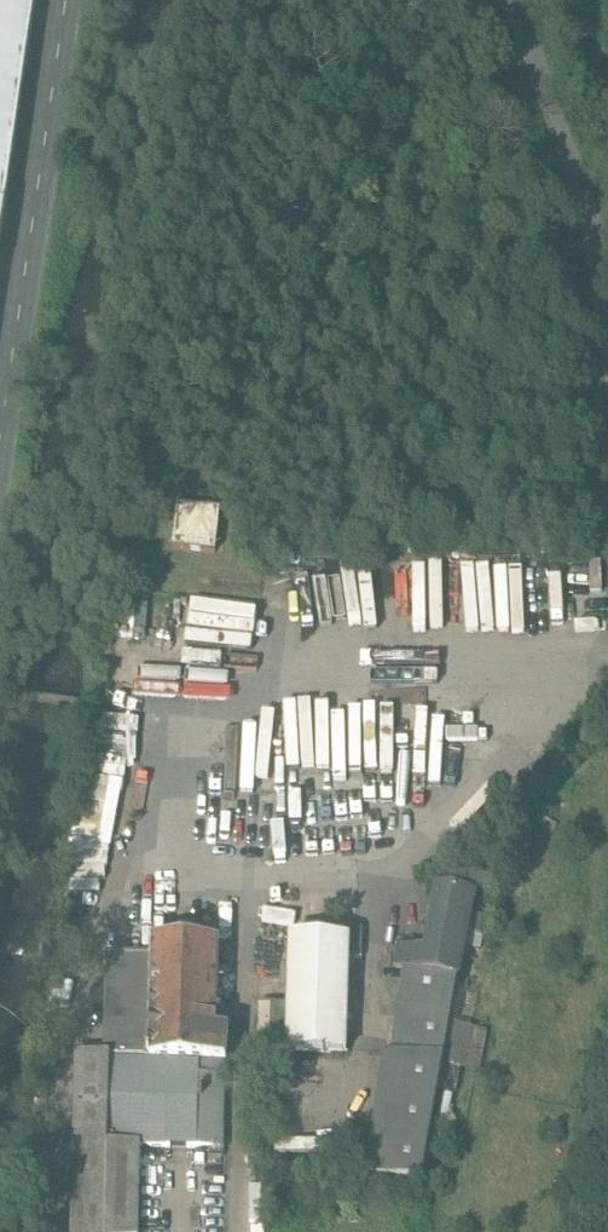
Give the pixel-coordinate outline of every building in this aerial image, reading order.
[(36,0),(0,0),(0,242),(36,0)] [(219,511),(177,507),(173,550),(215,554),(219,511)] [(481,724),(481,710),(416,710),(416,737),(449,737),(449,723),(481,724)] [(489,880),(458,875),(441,891),(473,896),(489,880)] [(473,896),(441,891),(435,899),(425,953),(398,948),(394,969),(408,971),(458,980),(467,931),(470,912),(473,896)] [(487,915),(470,912),(467,931),(483,934),(487,915)] [(341,941),(291,939),(288,1054),(344,1055),(345,944),(341,941)] [(154,942),(153,956),(109,956),(105,1057),(77,1057),(74,1231),(139,1231),(141,1145),(220,1148),(222,1108),(223,1108),(225,1063),(226,1063),(227,1033),(212,1033),(217,946),(154,942)] [(458,980),(408,971),(402,1007),(393,1058),(388,1057),(369,1177),(422,1179),(438,1089),(450,1024),(458,980)] [(467,1027),(450,1024),(438,1089),(455,1092),(467,1027)]
